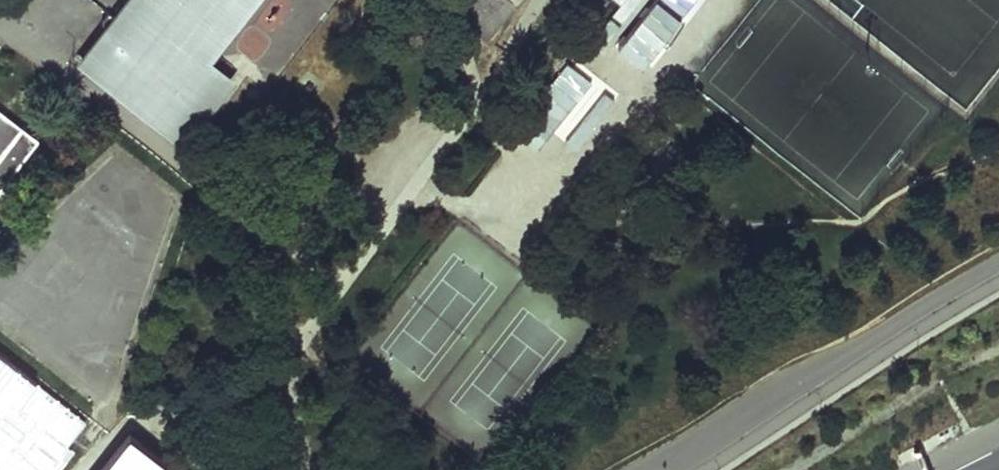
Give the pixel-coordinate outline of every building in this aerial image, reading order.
[(120,27),(109,18),(103,27),(113,36),(87,72),(173,136),(186,146),(209,116),(197,106),(218,78),(200,63),(249,0),(141,0),(120,27)] [(457,13),(456,14),(485,38),(514,2),(512,0),(467,0),(457,13)] [(633,0),(615,0),(625,9),(633,0)] [(231,87),(218,78),(197,106),(209,116),(231,87)] [(18,140),(25,131),(0,112),(0,126),(18,140)] [(18,140),(0,126),(0,164),(18,140)] [(9,185),(0,178),(0,197),(9,185)] [(98,469),(169,469),(125,436),(98,469)]
